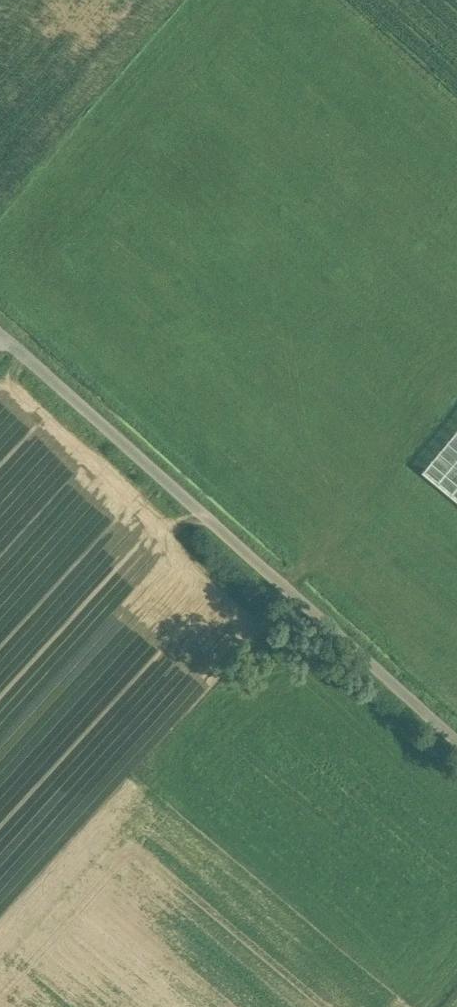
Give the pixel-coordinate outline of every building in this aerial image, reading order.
[(423,472),(456,500),(456,431),(423,472)]
